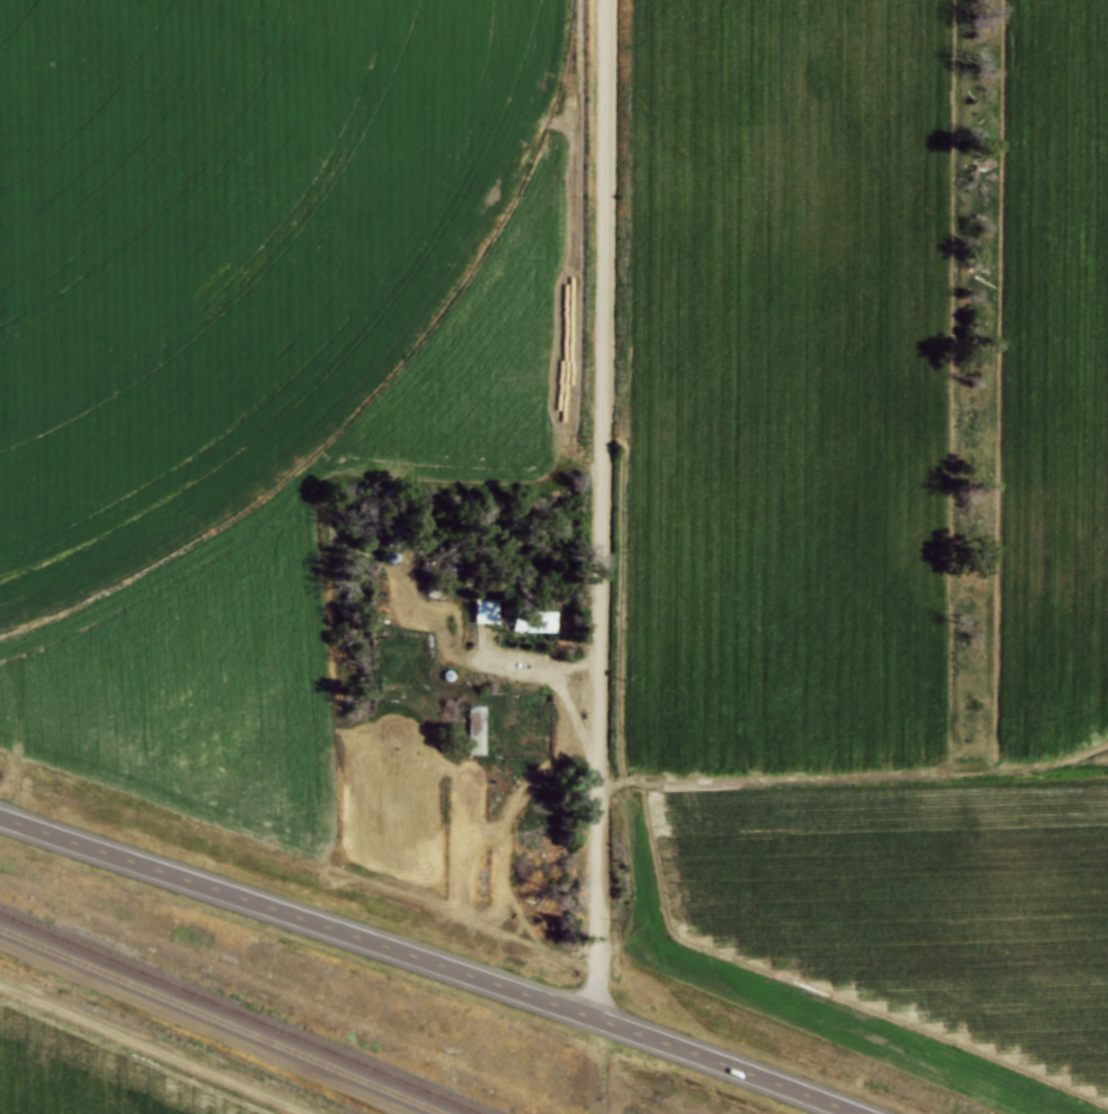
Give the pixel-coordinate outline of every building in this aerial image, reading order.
[(493,599),(475,599),(475,621),(493,621),(493,599)] [(486,704),(470,704),(470,754),(486,754),(486,704)]
